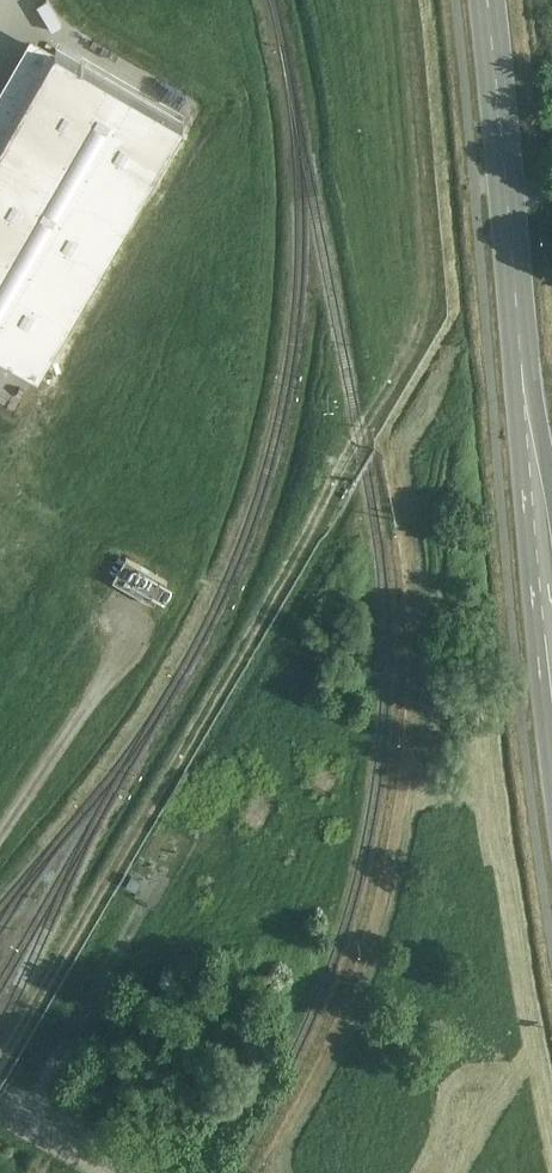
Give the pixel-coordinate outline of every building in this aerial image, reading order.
[(189,123),(44,36),(0,109),(0,350),(39,373),(189,123)] [(167,582),(125,557),(112,579),(153,604),(167,582)] [(140,881),(131,876),(125,886),(134,891),(140,881)]
